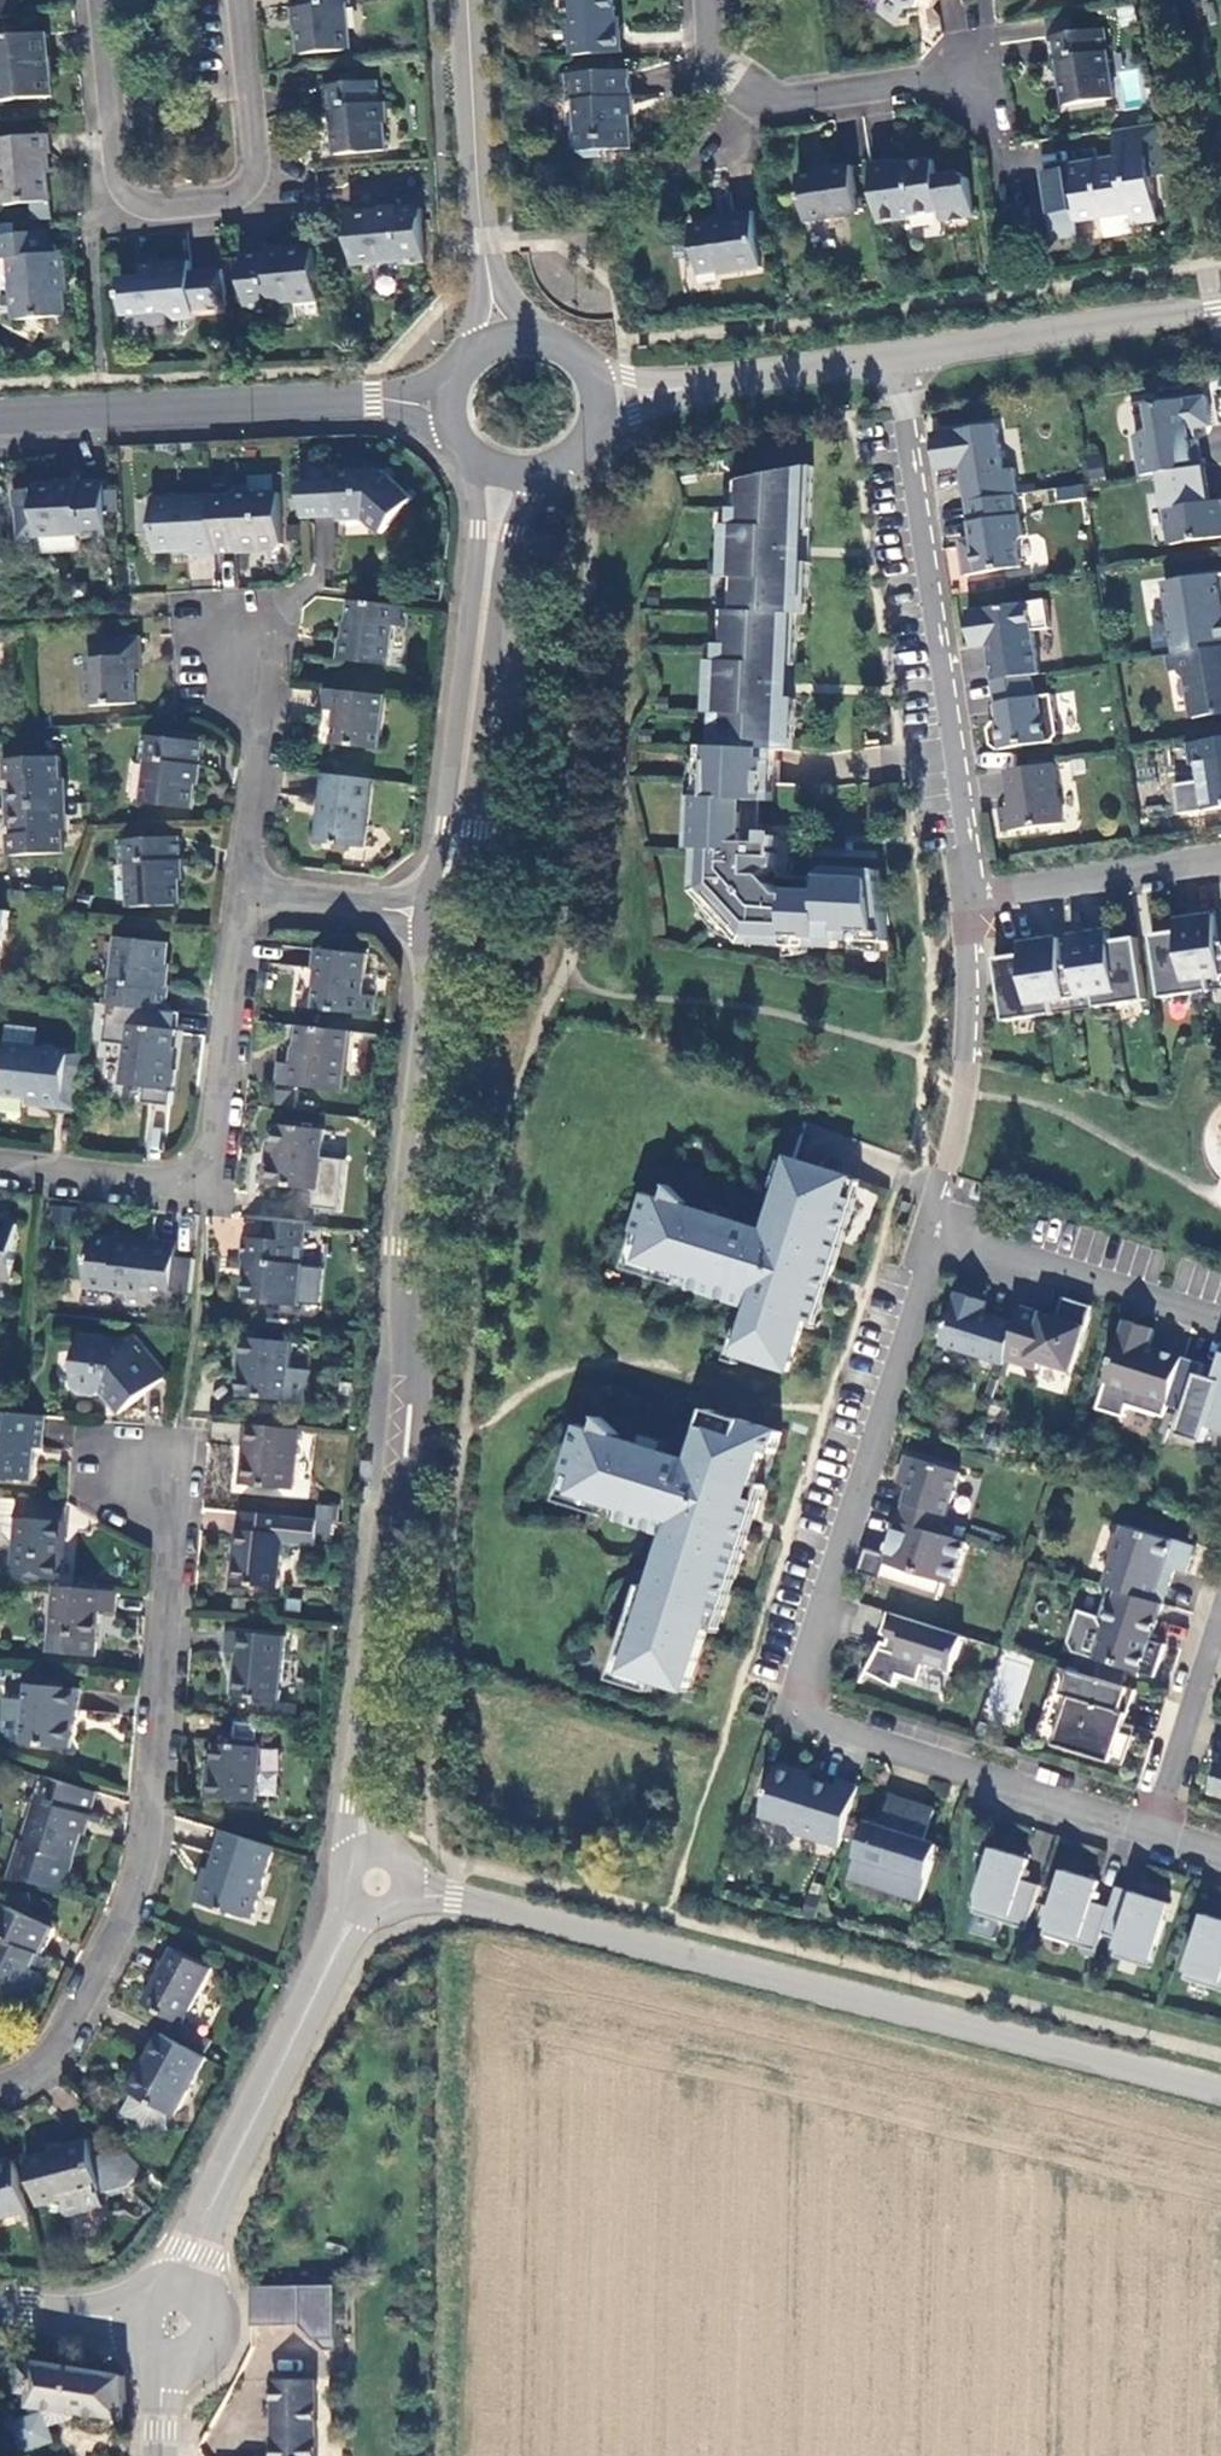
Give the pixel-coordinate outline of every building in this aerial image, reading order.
[(19,18),(18,0),(0,0),(0,20),(19,18)] [(304,54),(351,50),(346,4),(352,4),(352,0),(301,0),(304,54)] [(577,59),(626,55),(624,34),(620,34),(618,0),(575,0),(577,24),(573,24),(577,59)] [(898,5),(908,12),(920,10),(928,0),(897,0),(898,5)] [(1115,101),(1105,32),(1053,40),(1055,64),(1059,63),(1067,108),(1115,101)] [(0,40),(0,68),(2,74),(0,76),(0,99),(1,104),(15,102),(20,96),(26,95),(28,101),(53,98),(52,81),(52,77),(46,78),(45,71),(48,70),(47,62),(50,62),(50,59),(48,35),(0,40)] [(55,59),(50,59),(50,62),(47,62),(48,70),(45,71),(46,78),(52,77),(52,81),(58,80),(55,59)] [(1121,97),(1137,96),(1136,70),(1119,71),(1121,97)] [(633,75),(571,77),(573,104),(581,104),(582,130),(580,134),(582,154),(586,154),(591,160),(603,160),(609,153),(635,151),(633,118),(628,119),(628,101),(633,100),(633,75)] [(387,150),(380,80),(327,87),(330,110),(335,110),(339,154),(387,150)] [(1157,180),(1175,178),(1165,128),(1119,134),(1122,164),(1048,175),(1054,217),(1078,213),(1080,224),(1135,215),(1138,226),(1162,222),(1157,180)] [(0,142),(0,162),(1,162),(7,207),(53,203),(47,157),(53,156),(51,137),(0,142)] [(881,224),(908,220),(907,218),(940,213),(941,222),(975,217),(970,180),(963,174),(937,178),(935,161),(898,167),(897,163),(874,166),(881,224)] [(863,216),(855,167),(834,170),(835,174),(804,179),(811,222),(863,216)] [(419,210),(352,217),(357,264),(402,259),(403,265),(427,263),(419,210)] [(764,269),(755,212),(731,215),(732,222),(696,227),(702,274),(722,271),(723,275),(764,269)] [(0,239),(0,252),(0,262),(8,261),(12,287),(14,287),(19,323),(67,319),(64,280),(68,280),(64,257),(49,258),(46,235),(0,239)] [(314,251),(244,257),(250,310),(275,309),(274,301),(295,300),(296,302),(319,300),(314,251)] [(192,274),(191,263),(154,266),(139,278),(117,281),(120,316),(160,312),(177,322),(197,319),(195,309),(229,305),(226,271),(192,274)] [(1142,476),(1204,467),(1200,440),(1194,441),(1193,435),(1198,429),(1198,428),(1213,426),(1208,396),(1149,405),(1153,429),(1137,436),(1142,476)] [(968,503),(1016,495),(1021,495),(1017,468),(1006,470),(999,424),(934,434),(939,471),(963,467),(966,466),(967,476),(964,477),(968,503)] [(778,750),(793,751),(796,699),(784,699),(785,667),(797,667),(799,615),(808,616),(810,563),(798,563),(799,530),(811,531),(814,467),(739,483),(737,526),(730,526),(728,578),(735,578),(733,612),(725,611),(723,662),(715,662),(713,713),(721,714),(720,747),(778,750)] [(376,482),(336,484),(338,528),(363,528),(381,543),(410,509),(376,482)] [(86,537),(109,537),(105,483),(33,487),(33,490),(18,490),(19,538),(37,537),(37,534),(83,532),(86,537)] [(1212,503),(1209,485),(1164,491),(1173,545),(1220,538),(1220,501),(1212,503)] [(234,496),(212,497),(215,553),(238,552),(237,543),(257,544),(266,551),(278,550),(283,543),(280,493),(256,493),(255,490),(250,486),(238,486),(233,492),(234,496)] [(1019,516),(1016,495),(968,503),(973,538),(971,538),(966,545),(962,546),(967,576),(1023,568),(1019,543),(1024,537),(1021,515),(1019,516)] [(196,554),(215,553),(212,497),(153,500),(156,551),(194,548),(196,554)] [(290,524),(304,522),(302,509),(289,510),(290,524)] [(810,563),(811,531),(799,530),(798,563),(810,563)] [(238,552),(266,551),(257,544),(237,543),(238,552)] [(1170,612),(1174,611),(1175,619),(1171,619),(1176,654),(1220,647),(1220,574),(1166,583),(1170,612)] [(407,627),(408,606),(351,600),(346,646),(341,645),(339,660),(388,666),(393,625),(407,627)] [(1052,629),(1048,600),(969,612),(975,647),(989,646),(995,681),(1033,676),(1041,675),(1034,631),(1052,629)] [(90,706),(135,703),(134,670),(134,666),(129,666),(129,656),(141,655),(139,637),(95,640),(96,658),(87,660),(90,706)] [(1176,654),(1167,655),(1170,673),(1180,671),(1181,675),(1188,680),(1194,719),(1220,714),(1220,647),(1176,654)] [(142,670),(141,655),(129,656),(129,666),(134,666),(134,670),(142,670)] [(796,699),(797,667),(785,667),(784,699),(796,699)] [(1036,697),(1033,676),(995,681),(998,704),(1000,704),(1002,721),(995,722),(990,729),(992,745),(999,750),(1054,742),(1059,735),(1053,695),(1036,697)] [(380,748),(386,695),(322,687),(320,709),(334,712),(331,743),(380,748)] [(204,744),(145,736),(143,761),(151,763),(145,804),(194,809),(199,767),(202,768),(204,744)] [(1190,744),(1193,765),(1200,765),(1207,811),(1220,809),(1220,739),(1190,744)] [(720,747),(703,747),(701,797),(694,798),(692,849),(699,850),(697,893),(744,945),(839,949),(840,941),(889,943),(880,870),(829,867),(818,877),(818,896),(785,894),(768,876),(778,866),(779,834),(760,833),(743,832),(745,801),(761,802),(776,802),(778,750),(720,747)] [(65,853),(60,756),(3,759),(4,780),(12,780),(13,788),(13,807),(14,825),(14,834),(7,834),(9,855),(65,853)] [(1008,771),(1014,807),(1001,808),(1005,832),(1063,824),(1055,764),(1008,771)] [(365,847),(373,778),(326,773),(318,841),(365,847)] [(5,807),(13,807),(13,788),(4,789),(5,807)] [(760,833),(761,802),(745,801),(743,832),(760,833)] [(5,826),(14,825),(13,807),(5,807),(5,826)] [(183,836),(122,838),(123,865),(131,864),(133,905),(181,903),(179,862),(184,862),(183,836)] [(7,939),(10,911),(0,909),(0,938),(7,939)] [(1220,944),(1217,915),(1178,920),(1180,931),(1153,935),(1162,998),(1213,991),(1211,979),(1220,977),(1220,946),(1220,944)] [(1078,981),(1067,983),(1064,968),(1060,938),(1022,944),(1023,954),(997,959),(1006,1022),(1056,1014),(1054,1003),(1075,999),(1096,996),(1098,1008),(1148,1001),(1139,938),(1112,941),(1110,931),(1072,936),(1076,966),(1078,981)] [(108,979),(106,1003),(166,1010),(168,985),(165,985),(169,943),(120,937),(116,980),(108,979)] [(370,954),(319,948),(317,969),(321,970),(317,1009),(376,1015),(378,995),(366,993),(370,954)] [(1076,966),(1064,968),(1067,983),(1078,981),(1076,966)] [(178,1031),(120,1022),(117,1044),(129,1046),(125,1084),(151,1087),(151,1093),(172,1096),(173,1089),(176,1090),(177,1069),(173,1069),(178,1031)] [(341,1091),(348,1030),(301,1025),(297,1064),(282,1063),(280,1084),(341,1091)] [(39,1106),(81,1111),(87,1067),(71,1065),(72,1052),(6,1045),(1,1095),(39,1100),(39,1106)] [(271,1104),(294,1106),(296,1088),(273,1086),(271,1104)] [(327,1129),(279,1124),(275,1160),(271,1160),(269,1183),(320,1189),(318,1202),(335,1204),(341,1200),(344,1172),(340,1167),(323,1165),(327,1129)] [(854,1178),(791,1158),(790,1164),(781,1192),(768,1232),(687,1206),(688,1203),(671,1187),(667,1200),(648,1195),(637,1233),(649,1237),(642,1262),(695,1279),(692,1289),(754,1308),(747,1331),(739,1355),(740,1356),(792,1372),(808,1321),(816,1323),(856,1199),(848,1197),(854,1178)] [(781,1192),(790,1164),(783,1162),(774,1190),(781,1192)] [(862,1180),(854,1178),(848,1197),(856,1199),(862,1180)] [(19,1223),(0,1222),(0,1278),(12,1280),(19,1223)] [(649,1237),(637,1233),(625,1269),(676,1286),(676,1284),(692,1289),(695,1279),(642,1262),(649,1237)] [(169,1310),(171,1292),(174,1258),(176,1242),(133,1238),(133,1240),(93,1236),(87,1286),(126,1292),(126,1305),(169,1310)] [(304,1242),(245,1236),(243,1258),(247,1258),(244,1296),(270,1299),(270,1302),(298,1304),(304,1242)] [(171,1292),(190,1295),(195,1260),(174,1258),(171,1292)] [(959,1293),(943,1345),(1006,1365),(1008,1361),(1019,1324),(985,1314),(988,1302),(959,1293)] [(1019,1324),(1008,1361),(1039,1370),(1042,1362),(1074,1372),(1094,1307),(1065,1298),(1059,1318),(1058,1321),(1046,1317),(1046,1314),(1025,1307),(1019,1324)] [(1167,1418),(1170,1406),(1186,1358),(1151,1347),(1156,1330),(1128,1321),(1100,1409),(1126,1418),(1130,1406),(1167,1418)] [(738,1364),(740,1356),(739,1355),(747,1331),(738,1328),(728,1361),(738,1364)] [(122,1414),(166,1376),(134,1336),(129,1341),(78,1335),(73,1389),(74,1390),(79,1395),(81,1394),(98,1396),(103,1391),(122,1414)] [(309,1401),(311,1369),(291,1367),(293,1341),(245,1337),(243,1359),(245,1359),(243,1395),(309,1401)] [(1186,1358),(1170,1406),(1187,1411),(1180,1435),(1205,1443),(1210,1427),(1220,1431),(1220,1366),(1217,1379),(1204,1375),(1207,1365),(1186,1358)] [(741,1438),(747,1421),(712,1410),(706,1427),(741,1438)] [(45,1416),(25,1414),(0,1412),(0,1478),(33,1481),(36,1449),(43,1449),(45,1416)] [(620,1434),(603,1418),(599,1432),(584,1427),(569,1472),(582,1476),(576,1494),(627,1510),(623,1521),(672,1536),(655,1590),(629,1673),(658,1682),(691,1693),(711,1630),(717,1612),(725,1615),(751,1532),(743,1529),(757,1484),(768,1452),(776,1454),(782,1432),(747,1421),(741,1438),(706,1427),(695,1462),(619,1438),(620,1434)] [(293,1488),(298,1429),(246,1423),(244,1443),(247,1443),(243,1484),(293,1488)] [(961,1473),(908,1456),(900,1483),(911,1486),(900,1521),(942,1534),(961,1473)] [(606,1515),(623,1521),(627,1510),(576,1494),(582,1476),(569,1472),(559,1502),(606,1516),(606,1515)] [(743,1529),(751,1532),(765,1486),(757,1484),(743,1529)] [(65,1543),(68,1502),(20,1498),(20,1500),(2,1498),(1,1515),(18,1516),(14,1575),(58,1578),(61,1544),(65,1543)] [(284,1542),(316,1546),(318,1519),(242,1511),(240,1530),(238,1530),(233,1583),(279,1588),(284,1542)] [(969,1542),(942,1534),(900,1521),(889,1555),(868,1549),(860,1572),(882,1579),(881,1581),(940,1600),(946,1582),(955,1585),(969,1542)] [(1112,1587),(1165,1604),(1172,1582),(1162,1579),(1166,1567),(1187,1573),(1196,1546),(1174,1539),(1173,1542),(1125,1526),(1122,1533),(1116,1536),(1111,1552),(1114,1559),(1105,1585),(1112,1587)] [(116,1612),(118,1591),(58,1586),(52,1652),(96,1656),(100,1610),(116,1612)] [(654,1694),(658,1682),(629,1673),(655,1590),(643,1586),(613,1681),(654,1694)] [(1165,1604),(1112,1587),(1102,1617),(1080,1610),(1071,1642),(1076,1652),(1157,1678),(1167,1645),(1153,1640),(1165,1604)] [(717,1612),(711,1630),(719,1633),(725,1615),(717,1612)] [(869,1672),(897,1687),(901,1675),(921,1681),(927,1663),(954,1672),(965,1636),(890,1612),(883,1634),(892,1637),(890,1644),(885,1642),(869,1672)] [(284,1636),(228,1631),(227,1650),(236,1652),(232,1695),(279,1700),(284,1636)] [(988,1718),(1013,1725),(1032,1656),(1007,1649),(988,1718)] [(1067,1695),(1052,1743),(1126,1766),(1138,1729),(1127,1725),(1129,1718),(1138,1691),(1063,1667),(1056,1691),(1067,1695)] [(81,1688),(29,1685),(24,1744),(73,1747),(76,1712),(79,1713),(81,1688)] [(256,1800),(264,1722),(219,1718),(213,1775),(209,1774),(207,1796),(256,1800)] [(1141,1721),(1129,1718),(1127,1725),(1138,1729),(1141,1721)] [(842,1847),(861,1787),(840,1780),(838,1787),(801,1775),(797,1769),(785,1765),(778,1768),(763,1817),(791,1826),(795,1833),(842,1847)] [(88,1813),(95,1791),(43,1775),(36,1798),(42,1800),(29,1842),(23,1840),(15,1865),(67,1880),(86,1820),(88,1813)] [(922,1900),(941,1842),(928,1838),(936,1811),(892,1797),(885,1819),(883,1824),(870,1820),(852,1878),(922,1900)] [(102,1817),(88,1813),(86,1820),(99,1824),(102,1817)] [(883,1824),(885,1819),(871,1816),(870,1820),(883,1824)] [(254,1918),(275,1845),(225,1831),(205,1903),(254,1918)] [(1030,1859),(995,1849),(974,1914),(1028,1930),(1041,1886),(1023,1881),(1030,1859)] [(67,1880),(15,1865),(10,1881),(39,1882),(64,1890),(67,1880)] [(1094,1903),(1100,1881),(1066,1871),(1045,1934),(1097,1952),(1103,1935),(1112,1908),(1094,1903)] [(1171,1903),(1118,1888),(1112,1908),(1103,1935),(1121,1940),(1116,1957),(1151,1968),(1171,1903)] [(6,1905),(0,1920),(0,1938),(0,1939),(0,1991),(35,2005),(49,1973),(45,1971),(62,1929),(6,1905)] [(1206,1915),(1186,1979),(1220,1991),(1220,1920),(1206,1915)] [(214,1968),(175,1948),(147,2003),(185,2024),(214,1968)] [(176,2116),(208,2057),(163,2033),(133,2091),(137,2093),(126,2112),(143,2121),(144,2133),(171,2130),(170,2117),(172,2114),(176,2116)] [(91,2140),(66,2147),(67,2151),(56,2154),(31,2161),(45,2206),(68,2200),(74,2216),(108,2207),(105,2196),(103,2191),(104,2190),(96,2160),(91,2140)] [(54,2147),(56,2154),(67,2151),(66,2147),(66,2144),(54,2147)] [(120,2146),(96,2160),(104,2190),(103,2191),(105,2196),(130,2188),(140,2178),(143,2179),(149,2174),(120,2146)] [(35,2221),(17,2158),(0,2163),(0,2217),(24,2210),(28,2222),(35,2221)] [(328,2345),(341,2346),(341,2283),(256,2284),(256,2322),(307,2320),(328,2345)] [(125,2420),(125,2370),(34,2359),(33,2366),(18,2364),(15,2393),(32,2396),(31,2406),(44,2407),(45,2412),(14,2422),(23,2452),(55,2443),(49,2427),(71,2420),(72,2413),(125,2420)] [(318,2378),(275,2378),(275,2455),(319,2455),(318,2378)]
